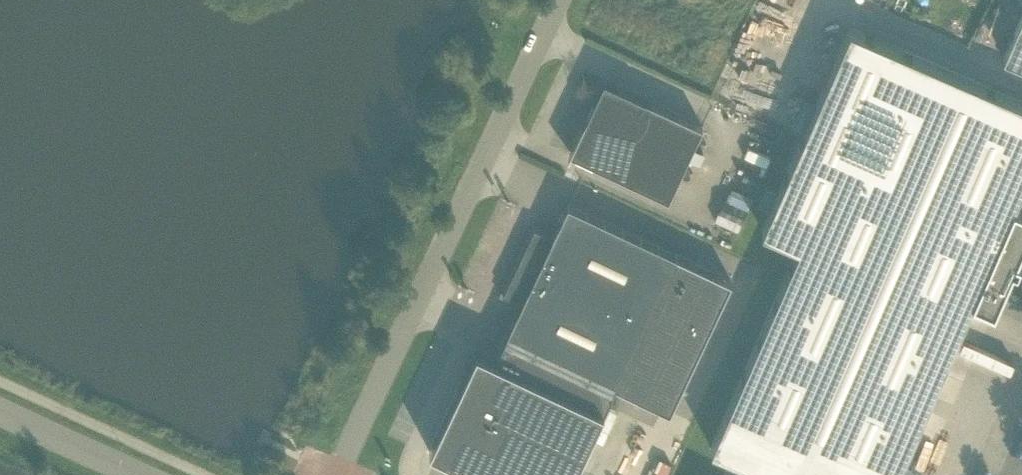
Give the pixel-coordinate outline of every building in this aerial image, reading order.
[(797,0),(774,0),(768,12),(787,21),(797,0)] [(1003,56),(1021,64),(1021,12),(1003,56)] [(710,448),(772,474),(897,474),(972,301),(994,310),(1021,244),(1021,209),(1013,205),(1021,185),(1021,102),(850,27),(778,193),(770,211),(762,230),(798,246),(710,448)] [(570,152),(669,199),(703,126),(604,80),(570,152)] [(694,149),(690,158),(699,163),(703,153),(694,149)] [(767,188),(759,207),(770,211),(778,193),(767,188)] [(534,227),(503,294),(521,302),(494,358),(491,356),(462,391),(457,390),(430,449),(486,474),(573,474),(615,386),(670,412),(731,280),(568,203),(552,236),(534,227)] [(714,228),(736,237),(741,224),(718,215),(714,228)]
